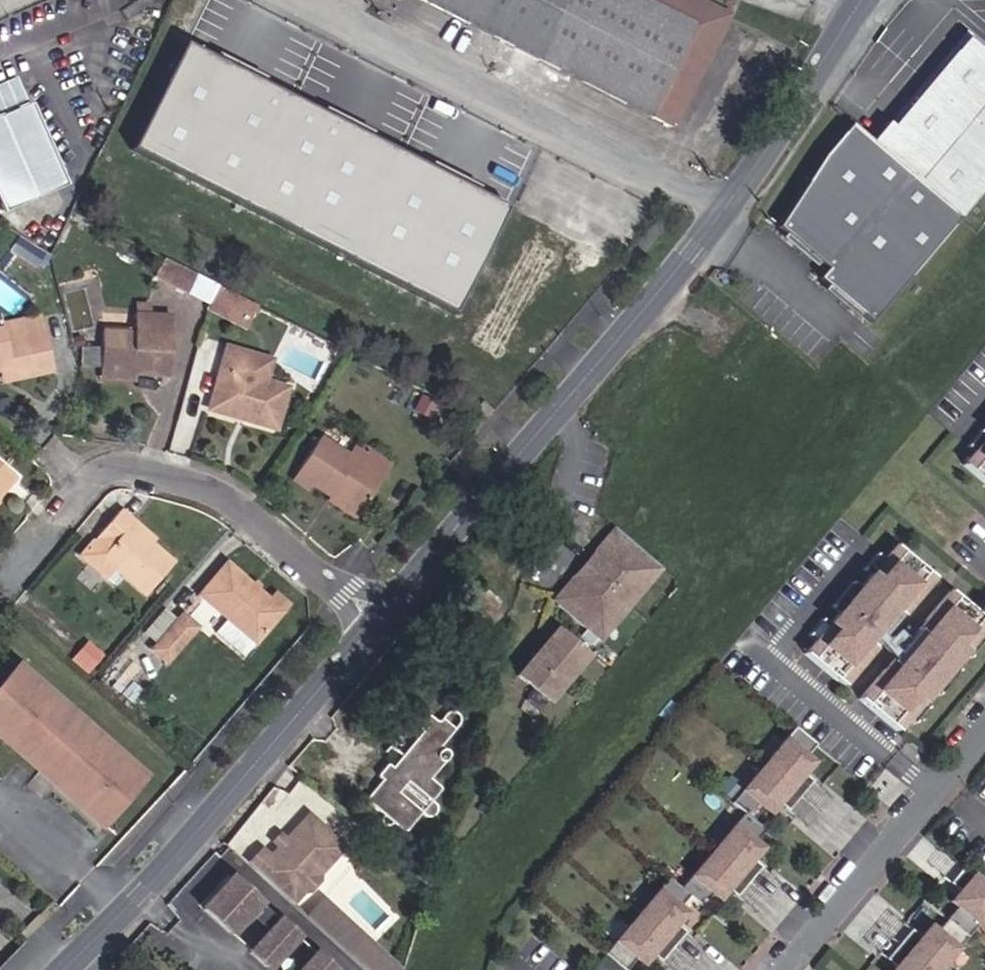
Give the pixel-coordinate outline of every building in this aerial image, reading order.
[(670,128),(728,13),(702,0),(424,0),(670,128)] [(964,34),(869,141),(848,124),(820,156),(776,229),(782,232),(776,239),(814,269),(819,263),(827,268),(817,281),(870,322),(984,186),(984,51),(964,34)] [(515,204),(196,42),(141,148),(461,310),(515,204)] [(0,117),(0,210),(1,213),(65,186),(30,104),(0,117)] [(49,256),(48,252),(18,233),(7,247),(42,268),(49,256)] [(157,276),(190,292),(199,275),(166,258),(157,276)] [(230,306),(248,315),(254,303),(218,285),(207,307),(206,309),(224,318),(230,306)] [(137,300),(136,312),(151,313),(152,301),(137,300)] [(130,329),(99,327),(97,368),(131,370),(165,372),(168,314),(151,313),(136,312),(132,311),(130,329)] [(38,313),(6,321),(7,325),(10,337),(42,329),(38,313)] [(51,366),(42,329),(10,337),(7,325),(1,326),(0,327),(0,366),(9,364),(11,375),(51,366)] [(243,411),(242,416),(274,425),(285,383),(247,373),(253,351),(222,343),(207,401),(243,411)] [(9,364),(0,366),(0,373),(1,378),(11,375),(9,364)] [(96,376),(130,378),(131,370),(97,368),(96,376)] [(483,408),(472,399),(463,410),(476,416),(483,408)] [(462,411),(472,420),(476,416),(463,410),(462,411)] [(968,451),(982,435),(975,430),(961,446),(968,451)] [(984,488),(984,431),(982,435),(968,451),(957,464),(984,488)] [(354,509),(387,462),(366,447),(356,461),(344,452),(316,433),(291,469),(307,480),(325,491),(327,489),(354,509)] [(366,447),(353,439),(344,452),(356,461),(366,447)] [(0,466),(0,492),(13,477),(0,466)] [(287,474),(304,484),(307,480),(291,469),(287,474)] [(322,496),(350,515),(354,509),(327,489),(325,491),(322,496)] [(142,591),(166,562),(144,543),(123,524),(127,519),(115,509),(96,530),(108,541),(97,552),(109,563),(103,570),(118,584),(124,576),(142,591)] [(144,543),(149,538),(127,519),(123,524),(144,543)] [(77,552),(100,573),(103,570),(109,563),(97,552),(108,541),(96,530),(77,552)] [(655,560),(622,533),(601,558),(597,554),(577,579),(580,582),(559,607),(592,634),(608,615),(617,622),(647,587),(638,580),(655,560)] [(810,635),(800,648),(837,680),(862,649),(856,644),(897,596),(903,602),(929,572),(891,540),(880,554),(865,571),(856,582),(834,608),(824,619),(810,635)] [(865,571),(880,554),(873,548),(859,565),(865,571)] [(647,587),(663,568),(655,560),(638,580),(647,587)] [(229,561),(200,595),(228,619),(255,643),(257,644),(292,605),(278,593),(273,599),(229,561)] [(834,608),(856,582),(849,577),(827,602),(834,608)] [(983,617),(945,585),(920,616),(926,621),(886,669),(879,663),(853,694),(891,726),(902,713),(915,697),(925,685),(947,659),(957,648),(971,631),(983,617)] [(903,602),(897,596),(856,644),(862,649),(903,602)] [(165,611),(144,633),(153,641),(174,620),(165,611)] [(168,663),(200,626),(184,612),(152,650),(168,663)] [(810,635),(824,619),(818,614),(804,630),(810,635)] [(600,642),(617,622),(608,615),(592,634),(600,642)] [(886,669),(926,621),(920,616),(879,663),(886,669)] [(244,656),(255,643),(228,619),(217,633),(244,656)] [(549,702),(588,656),(555,628),(516,674),(549,702)] [(963,653),(977,637),(971,631),(957,648),(963,653)] [(101,651),(90,642),(78,656),(89,665),(101,651)] [(932,691),(954,665),(947,659),(925,685),(932,691)] [(0,688),(0,732),(5,737),(10,731),(110,818),(145,777),(18,666),(0,688)] [(112,666),(104,675),(119,689),(127,679),(112,666)] [(908,718),(922,702),(915,697),(902,713),(908,718)] [(442,812),(439,801),(449,791),(436,780),(452,762),(442,754),(458,733),(459,722),(454,714),(449,711),(440,712),(431,721),(425,716),(412,731),(417,736),(391,766),(384,762),(370,781),(375,785),(365,798),(388,817),(381,825),(393,835),(400,828),(411,837),(425,821),(433,822),(438,821),(441,817),(442,812)] [(805,725),(743,799),(755,809),(763,816),(773,803),(782,793),(790,799),(798,806),(822,778),(813,771),(806,764),(815,754),(825,742),(805,725)] [(5,737),(105,823),(110,818),(10,731),(5,737)] [(813,771),(823,760),(815,754),(806,764),(813,771)] [(781,810),(790,799),(782,793),(773,803),(781,810)] [(763,816),(755,809),(692,883),(700,890),(712,900),(723,888),(732,877),(739,884),(748,891),(771,862),(763,855),(756,849),(765,838),(775,826),(763,816)] [(265,856),(252,869),(297,907),(309,894),(315,894),(324,884),(323,877),(337,861),(302,831),(290,845),(284,852),(274,863),(265,856)] [(763,855),(772,845),(765,838),(756,849),(763,855)] [(286,842),(280,849),(284,852),(290,845),(286,842)] [(908,929),(884,957),(892,964),(899,969),(935,969),(984,910),(984,891),(959,869),(947,883),(955,890),(963,897),(954,907),(933,932),(924,943),(916,936),(908,929)] [(692,883),(680,873),(618,947),(637,964),(648,952),(657,941),(664,947),(673,954),(697,926),(688,919),(681,913),(690,902),(700,890),(692,883)] [(241,927),(266,901),(237,877),(214,903),(241,927)] [(730,894),(739,884),(732,877),(723,888),(730,894)] [(954,907),(963,897),(955,890),(946,901),(954,907)] [(688,919),(697,908),(690,902),(681,913),(688,919)] [(322,908),(313,920),(340,943),(350,932),(322,908)] [(263,943),(283,960),(305,934),(285,917),(263,943)] [(924,943),(933,932),(925,925),(916,936),(924,943)] [(340,943),(372,969),(395,969),(350,932),(340,943)] [(655,958),(664,947),(657,941),(648,952),(655,958)] [(342,967),(323,950),(305,969),(339,969),(342,967)]
